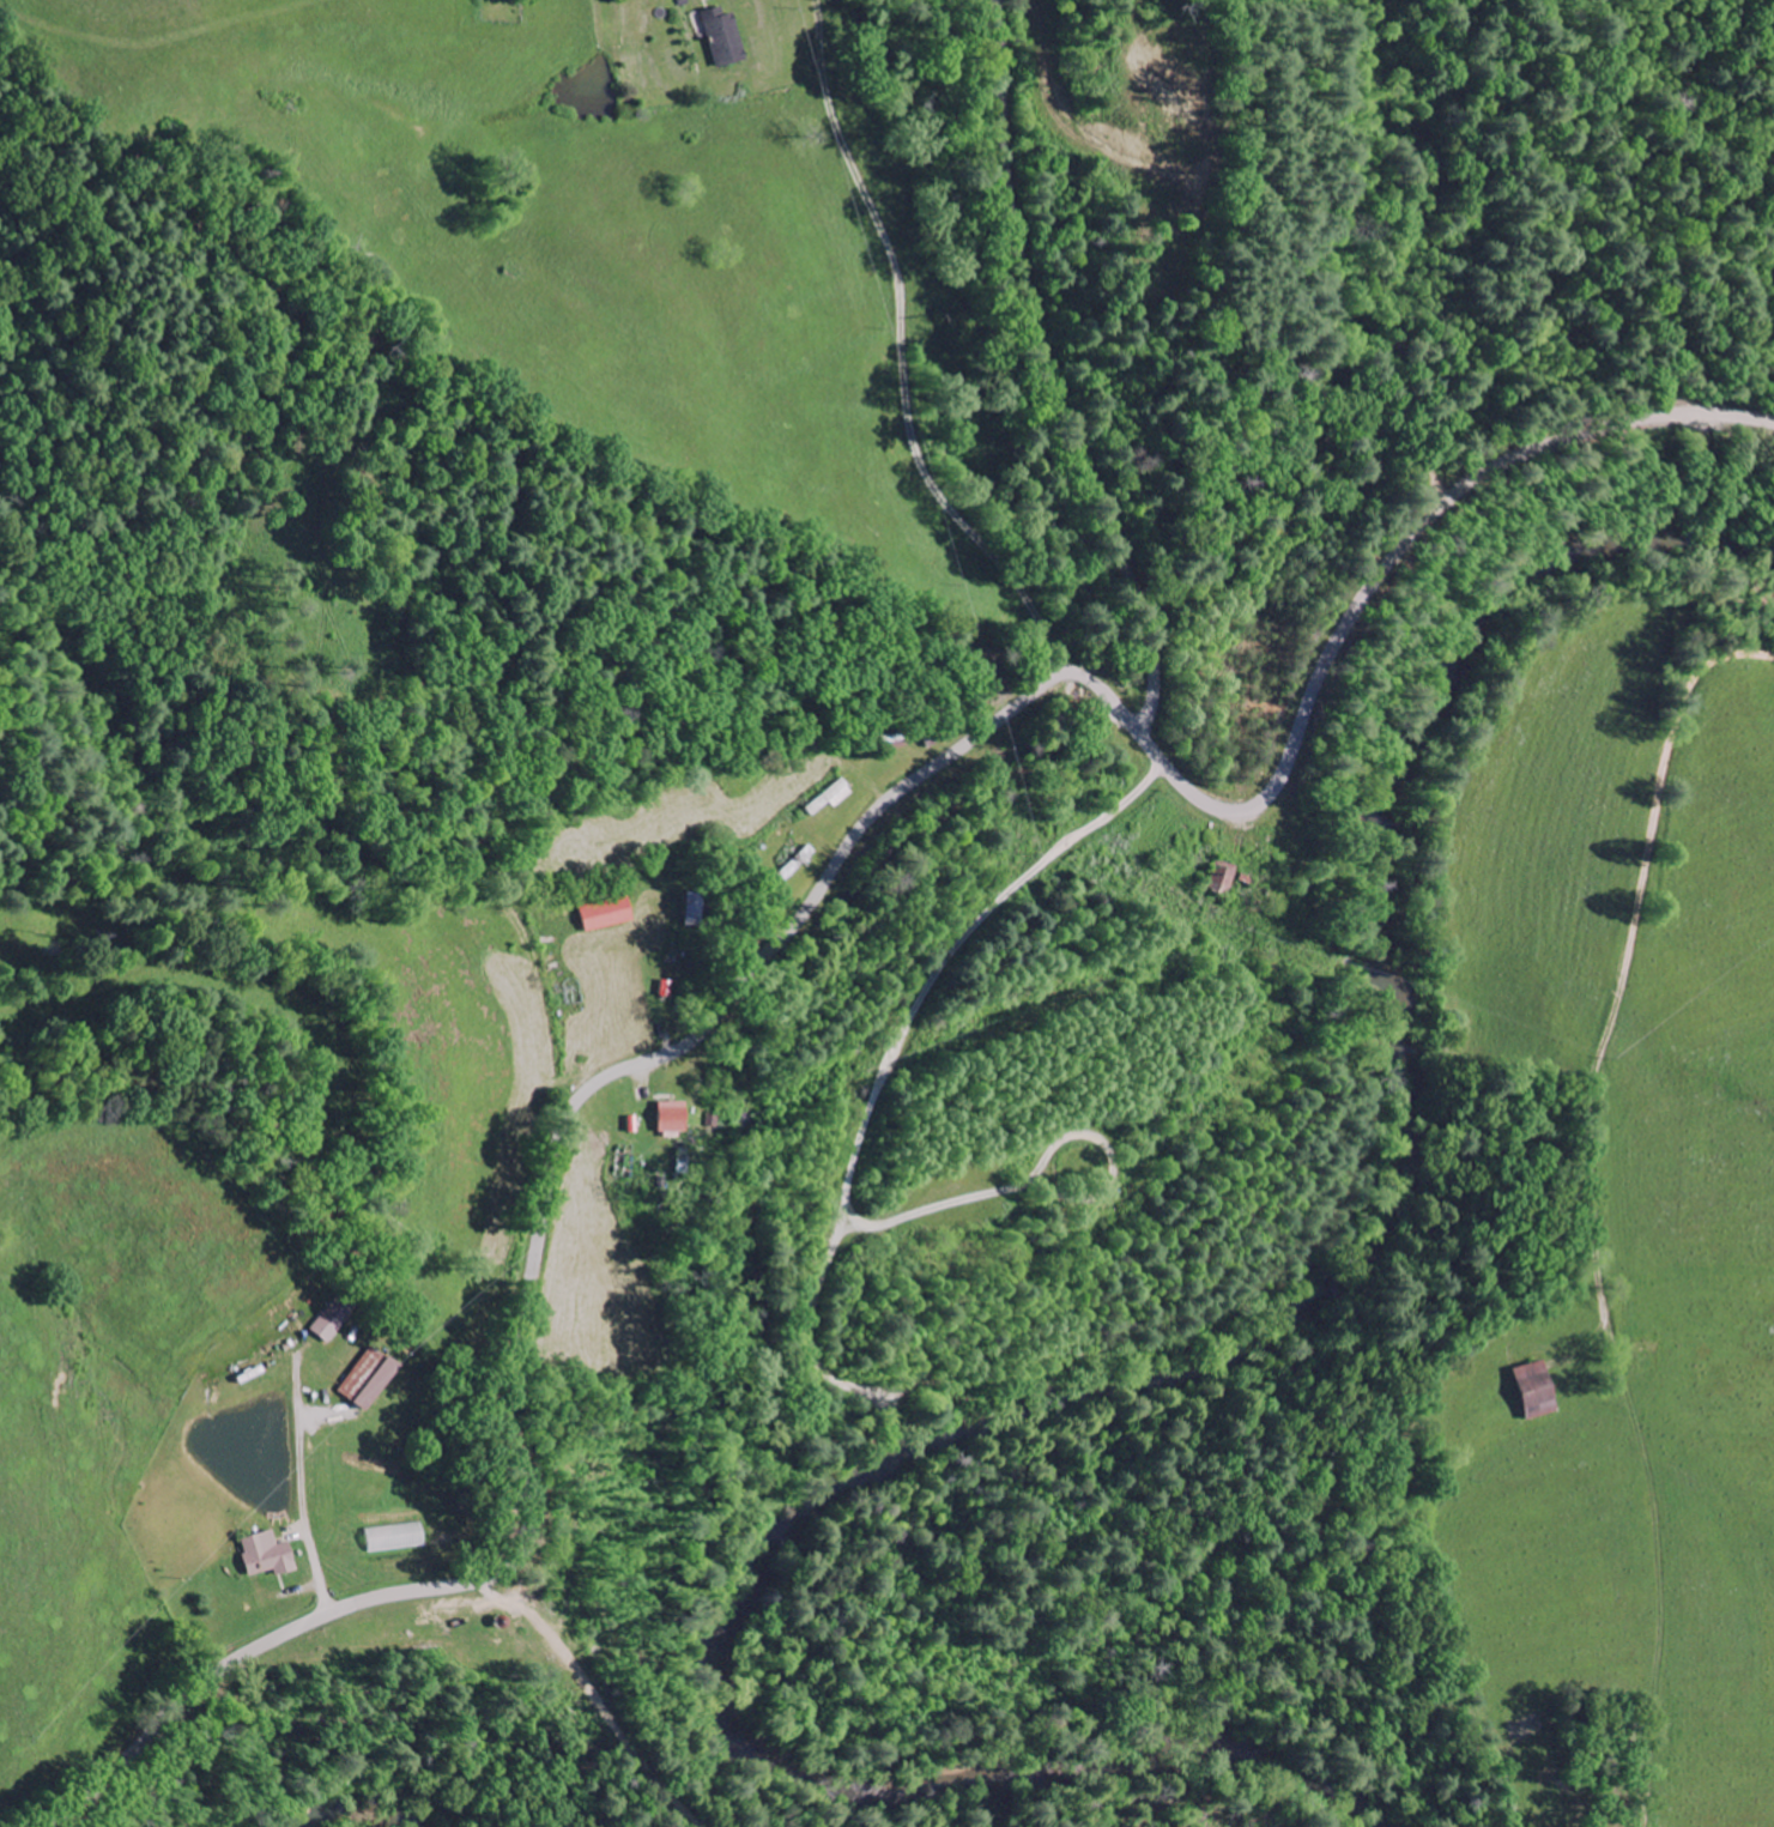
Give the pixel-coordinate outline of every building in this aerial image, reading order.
[(744,63),(733,15),(724,17),(722,9),(702,13),(715,70),(744,63)] [(773,876),(781,884),(813,855),(806,847),(773,876)] [(578,911),(584,935),(631,922),(625,899),(578,911)] [(655,1140),(681,1139),(680,1103),(654,1104),(655,1140)] [(327,1346),(352,1318),(336,1304),(311,1331),(327,1346)] [(397,1368),(372,1349),(338,1393),(363,1412),(397,1368)] [(1509,1371),(1524,1423),(1555,1414),(1541,1362),(1509,1371)] [(419,1522),(363,1532),(367,1555),(423,1546),(419,1522)] [(293,1572),(285,1544),(274,1547),(271,1532),(236,1541),(247,1579),(270,1572),(272,1578),(293,1572)]
